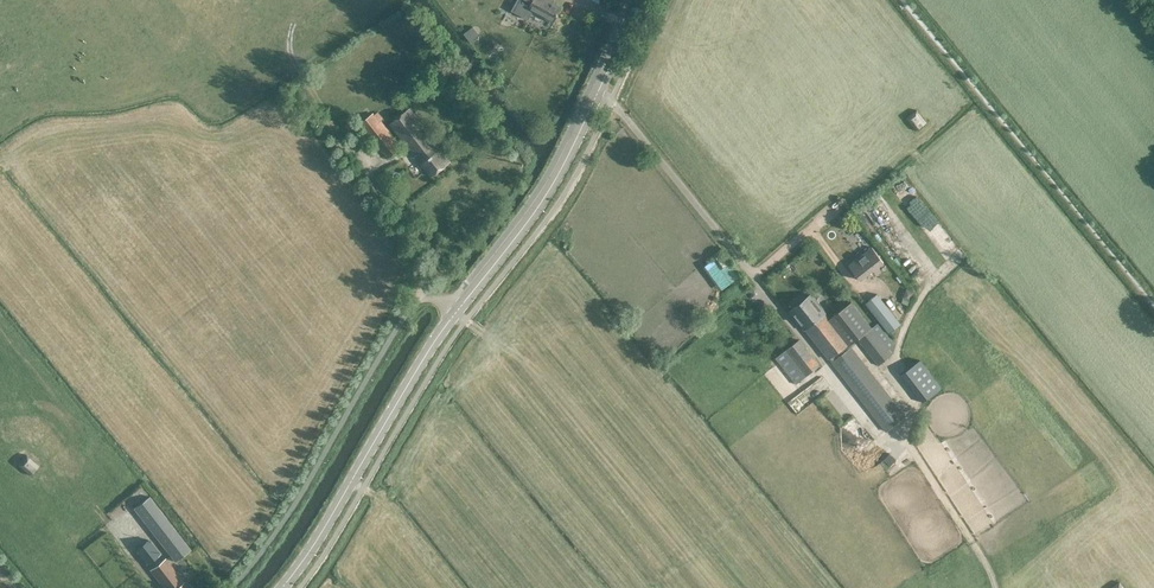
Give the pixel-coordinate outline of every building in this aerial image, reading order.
[(562,7),(547,0),(520,0),(513,13),(510,12),(527,21),(532,13),(553,24),(562,7)] [(430,177),(449,162),(408,110),(389,125),(430,177)] [(926,124),(915,111),(907,118),(917,130),(926,124)] [(386,158),(398,149),(379,123),(381,121),(376,114),(373,116),(373,115),(361,124),(386,158)] [(923,236),(928,243),(939,236),(935,229),(923,236)] [(859,280),(882,262),(871,247),(848,265),(859,280)] [(721,250),(712,257),(714,260),(721,269),(727,265),(730,263),(721,250)] [(900,266),(907,259),(901,254),(895,260),(900,266)] [(718,281),(731,271),(727,265),(721,269),(714,260),(707,265),(718,281)] [(881,311),(863,288),(856,293),(875,316),(874,316),(889,334),(899,326),(884,308),(881,311)] [(914,292),(906,288),(902,299),(910,302),(914,292)] [(894,344),(878,323),(872,328),(852,302),(829,319),(824,313),(825,313),(810,294),(789,311),(804,329),(805,328),(885,431),(904,416),(850,347),(858,340),(878,366),(892,354),(888,349),(894,344)] [(818,365),(798,339),(775,358),(795,383),(818,365)] [(922,403),(941,388),(919,360),(900,375),(922,403)] [(853,428),(848,433),(853,439),(858,434),(853,428)] [(872,446),(882,440),(879,434),(869,440),(872,446)] [(868,447),(850,459),(861,476),(879,464),(868,447)] [(29,474),(37,466),(25,455),(18,463),(29,474)] [(133,507),(174,560),(189,548),(148,495),(133,507)] [(165,559),(150,571),(163,587),(187,587),(165,559)]
